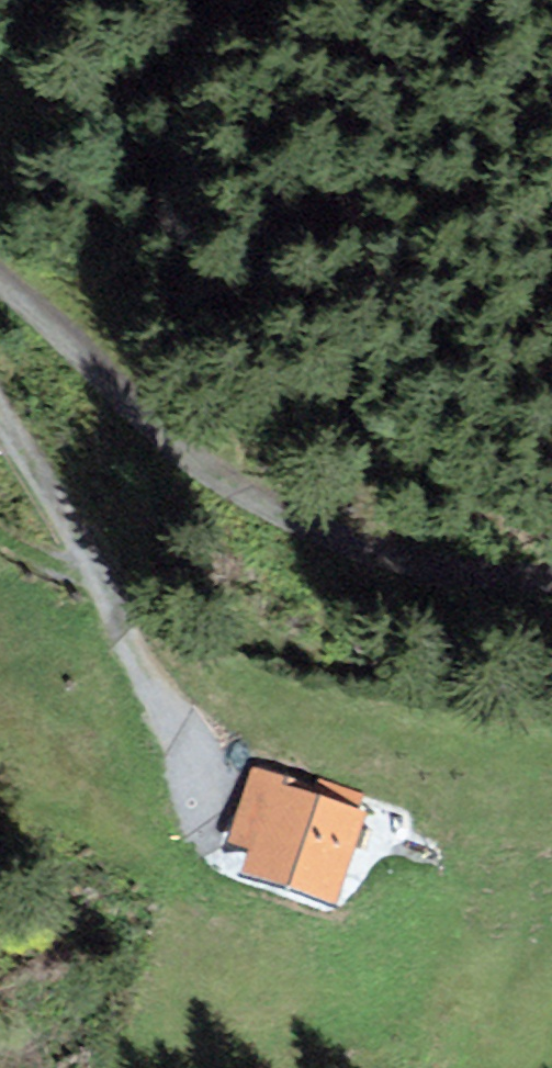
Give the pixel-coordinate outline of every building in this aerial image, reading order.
[(321,788),(252,765),(226,843),(246,849),(238,872),(337,905),(368,810),(319,793),(321,788)]
